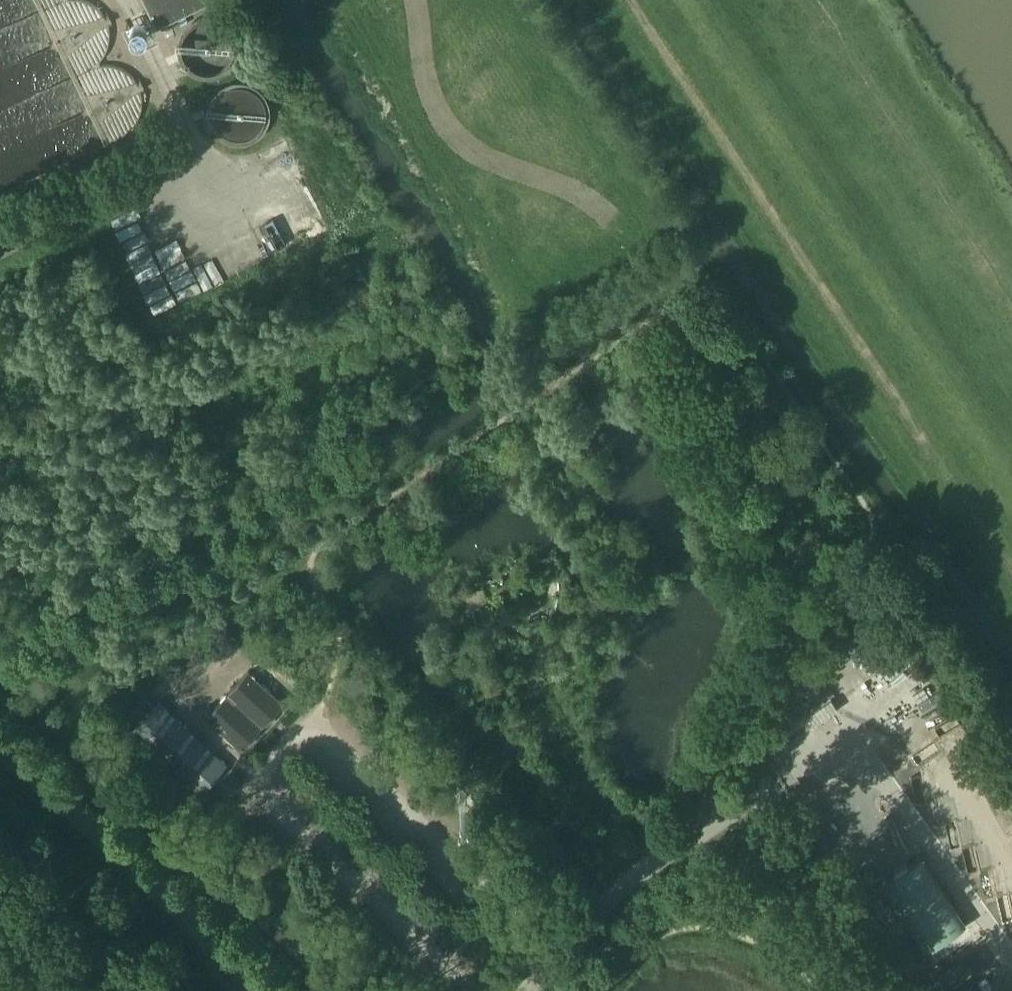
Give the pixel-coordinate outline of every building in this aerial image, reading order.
[(156,20),(197,0),(146,0),(156,20)] [(240,50),(240,44),(238,39),(236,35),(233,30),(228,26),(223,23),(218,21),(213,20),(207,21),(201,22),(195,25),(191,28),(187,32),(184,38),(182,43),(182,48),(182,54),(183,59),(186,65),(189,69),(194,74),(199,76),(204,78),(209,79),(215,79),(221,77),(227,74),(231,71),(235,67),(238,61),(240,55),(240,50)] [(272,116),(271,110),(269,104),(266,98),(262,94),(257,90),(252,88),(245,86),(240,86),(235,87),(229,89),(224,92),(220,95),(216,100),(214,105),(212,111),(212,116),(213,122),(214,127),(217,131),(221,137),(225,140),(231,143),(237,145),(243,145),(246,145),(253,143),(258,140),(262,137),(267,131),(269,127),(271,122),(272,116)] [(240,749),(284,702),(248,669),(205,717),(240,749)] [(227,764),(158,701),(131,731),(199,794),(227,764)] [(971,935),(920,859),(884,884),(934,960),(971,935)]
